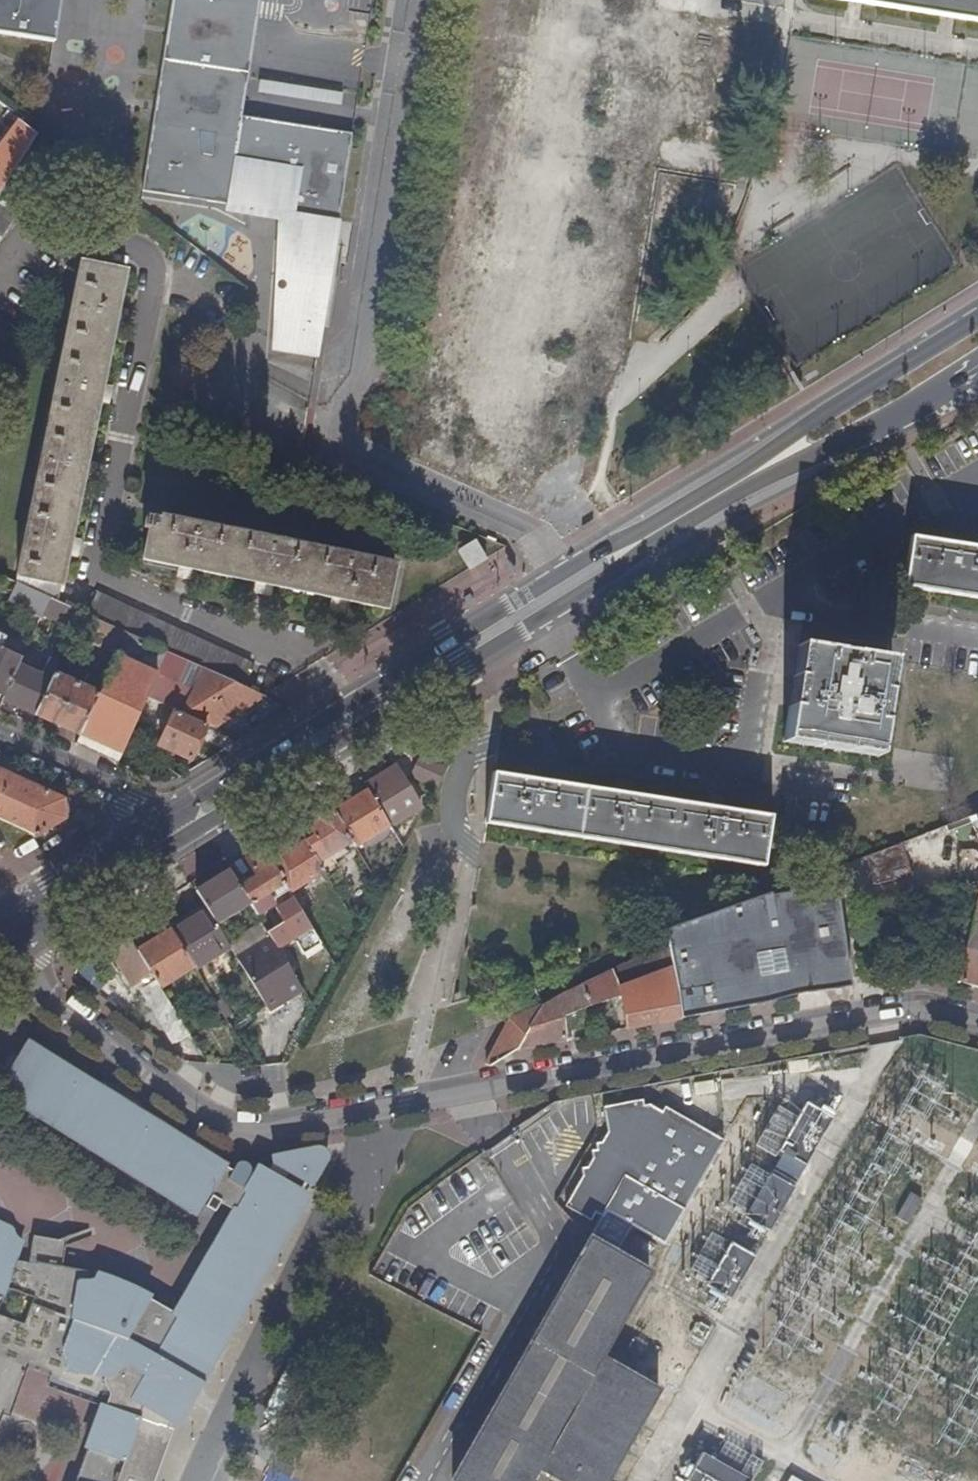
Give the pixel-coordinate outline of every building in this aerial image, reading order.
[(53,41),(59,0),(0,0),(0,33),(53,41)] [(140,192),(227,205),(229,204),(239,205),(239,208),(252,210),(253,207),(263,209),(264,203),(286,206),(281,238),(288,239),(284,267),(293,268),(281,339),(291,341),(289,350),(317,355),(352,136),(239,117),(258,0),(171,0),(140,192)] [(977,22),(977,0),(833,0),(977,22)] [(20,121),(0,146),(0,193),(35,134),(20,121)] [(20,212),(0,200),(0,243),(20,212)] [(51,600),(59,604),(69,557),(72,542),(85,479),(87,465),(100,402),(103,388),(115,326),(118,311),(126,273),(82,263),(17,585),(19,586),(51,600)] [(125,313),(118,311),(115,326),(121,328),(125,313)] [(110,389),(103,388),(100,402),(106,403),(110,389)] [(87,465),(85,479),(91,480),(94,466),(87,465)] [(144,563),(182,571),(197,574),(258,586),(273,589),(335,602),(350,605),(387,612),(396,568),(161,520),(162,515),(155,514),(154,518),(153,518),(153,519),(148,519),(146,531),(150,532),(144,563)] [(905,586),(977,597),(977,546),(953,542),(913,536),(905,586)] [(72,542),(69,557),(75,558),(79,543),(72,542)] [(470,572),(486,562),(475,544),(459,554),(470,572)] [(197,574),(182,571),(181,576),(196,579),(197,574)] [(44,614),(46,610),(51,600),(19,586),(13,600),(44,614)] [(273,589),(258,586),(257,592),(272,595),(273,589)] [(205,670),(242,687),(252,665),(98,594),(88,617),(127,635),(169,654),(205,670)] [(77,625),(82,615),(59,604),(51,600),(46,610),(77,625)] [(348,611),(350,605),(335,602),(334,607),(348,611)] [(127,635),(88,617),(82,615),(77,625),(73,634),(117,655),(127,635)] [(141,715),(145,706),(148,699),(169,654),(127,635),(117,655),(99,695),(141,715)] [(19,667),(22,662),(1,652),(6,641),(0,638),(0,695),(5,698),(19,667)] [(789,696),(781,747),(876,762),(891,664),(796,649),(789,696)] [(184,715),(205,670),(169,654),(148,699),(184,715)] [(34,716),(54,675),(58,666),(49,662),(42,677),(19,667),(5,698),(3,702),(34,716)] [(215,729),(266,698),(242,687),(205,670),(184,715),(207,726),(215,729)] [(34,716),(79,737),(98,696),(54,675),(34,716)] [(206,730),(207,726),(184,715),(148,699),(145,706),(160,713),(157,718),(170,724),(159,747),(191,762),(200,742),(206,744),(211,733),(206,730)] [(436,788),(442,778),(418,767),(414,777),(436,788)] [(389,827),(403,850),(414,831),(399,804),(412,796),(396,770),(369,787),(384,813),(382,814),(389,827)] [(34,840),(65,821),(64,801),(0,772),(0,821),(32,836),(34,840)] [(490,777),(483,827),(764,867),(771,817),(715,809),(623,796),(530,783),(490,777)] [(353,843),(356,847),(389,827),(382,814),(369,793),(335,813),(353,843)] [(306,843),(319,864),(353,843),(335,813),(319,823),(319,825),(312,830),(316,837),(306,843)] [(289,892),(290,894),(324,873),(319,864),(306,843),(288,854),(285,850),(269,860),(289,892)] [(868,857),(869,861),(904,851),(902,844),(868,857)] [(275,900),(289,892),(269,860),(264,851),(248,862),(258,879),(241,888),(251,905),(258,916),(273,907),(275,900)] [(904,851),(869,861),(876,886),(911,877),(904,851)] [(208,911),(217,926),(251,905),(241,888),(231,872),(197,893),(208,911)] [(651,951),(544,1007),(544,1009),(519,1046),(520,1048),(566,1039),(563,1017),(590,1005),(621,995),(627,1028),(724,1010),(724,1008),(741,1003),(766,1001),(799,993),(825,991),(850,987),(836,884),(771,896),(769,893),(663,929),(666,944),(651,951)] [(293,900),(278,910),(285,922),(268,933),(274,944),(279,952),(296,941),(305,954),(320,944),(293,900)] [(195,968),(199,973),(233,952),(217,926),(208,911),(174,932),(195,968)] [(855,919),(857,930),(877,928),(876,916),(855,919)] [(977,951),(977,917),(974,916),(973,918),(967,949),(977,951)] [(162,989),(195,968),(174,932),(174,931),(140,952),(154,975),(158,982),(162,989)] [(140,952),(132,939),(112,951),(134,987),(141,983),(154,975),(140,952)] [(269,1012),(304,992),(279,952),(274,944),(240,964),(269,1012)] [(977,988),(977,951),(967,949),(960,983),(977,988)] [(141,983),(145,990),(158,982),(154,975),(141,983)] [(178,1044),(191,1037),(162,989),(158,982),(145,990),(178,1044)] [(544,1009),(544,1007),(540,1008),(510,1019),(487,1064),(490,1067),(520,1048),(519,1046),(544,1009)] [(169,1428),(173,1417),(174,1412),(173,1393),(174,1384),(183,1364),(192,1369),(189,1374),(199,1380),(210,1362),(192,1352),(207,1326),(210,1327),(211,1331),(213,1333),(216,1336),(220,1337),(222,1337),(226,1336),(232,1332),(244,1302),(305,1193),(267,1159),(262,1168),(250,1162),(243,1174),(228,1166),(226,1167),(119,1086),(86,1079),(79,1091),(99,1103),(82,1134),(206,1208),(215,1193),(218,1195),(213,1205),(222,1210),(228,1200),(244,1209),(184,1312),(131,1283),(131,1284),(67,1265),(72,1248),(39,1239),(32,1267),(20,1264),(27,1247),(17,1242),(19,1237),(19,1234),(17,1230),(0,1222),(0,1422),(4,1413),(10,1415),(31,1361),(53,1369),(51,1379),(111,1401),(120,1409),(107,1424),(112,1428),(85,1465),(79,1480),(150,1480),(169,1428)] [(603,1217),(589,1241),(614,1253),(632,1224),(664,1242),(722,1140),(665,1108),(663,1112),(650,1106),(645,1106),(644,1100),(603,1107),(608,1133),(602,1143),(596,1143),(597,1151),(591,1151),(593,1159),(587,1168),(581,1168),(583,1176),(565,1206),(591,1222),(596,1213),(603,1217)] [(832,1118),(806,1103),(778,1151),(785,1155),(782,1160),(795,1167),(798,1162),(804,1166),(832,1118)] [(267,1159),(305,1193),(311,1182),(314,1184),(331,1160),(331,1156),(330,1153),(328,1149),(325,1147),(267,1159)] [(782,1187),(785,1182),(769,1174),(767,1179),(782,1187)] [(794,1187),(785,1182),(782,1187),(767,1179),(745,1220),(770,1233),(794,1187)] [(920,1200),(909,1195),(896,1221),(907,1227),(920,1200)] [(536,1467),(600,1357),(648,1273),(614,1253),(589,1241),(452,1479),(455,1480),(529,1480),(536,1467)] [(743,1256),(746,1251),(731,1242),(728,1247),(743,1256)] [(755,1256),(746,1251),(743,1256),(728,1247),(705,1287),(729,1301),(755,1256)] [(608,1477),(657,1390),(600,1357),(536,1467),(561,1480),(605,1480),(608,1477)] [(683,1480),(749,1480),(759,1463),(751,1459),(742,1475),(699,1452),(683,1480)]
